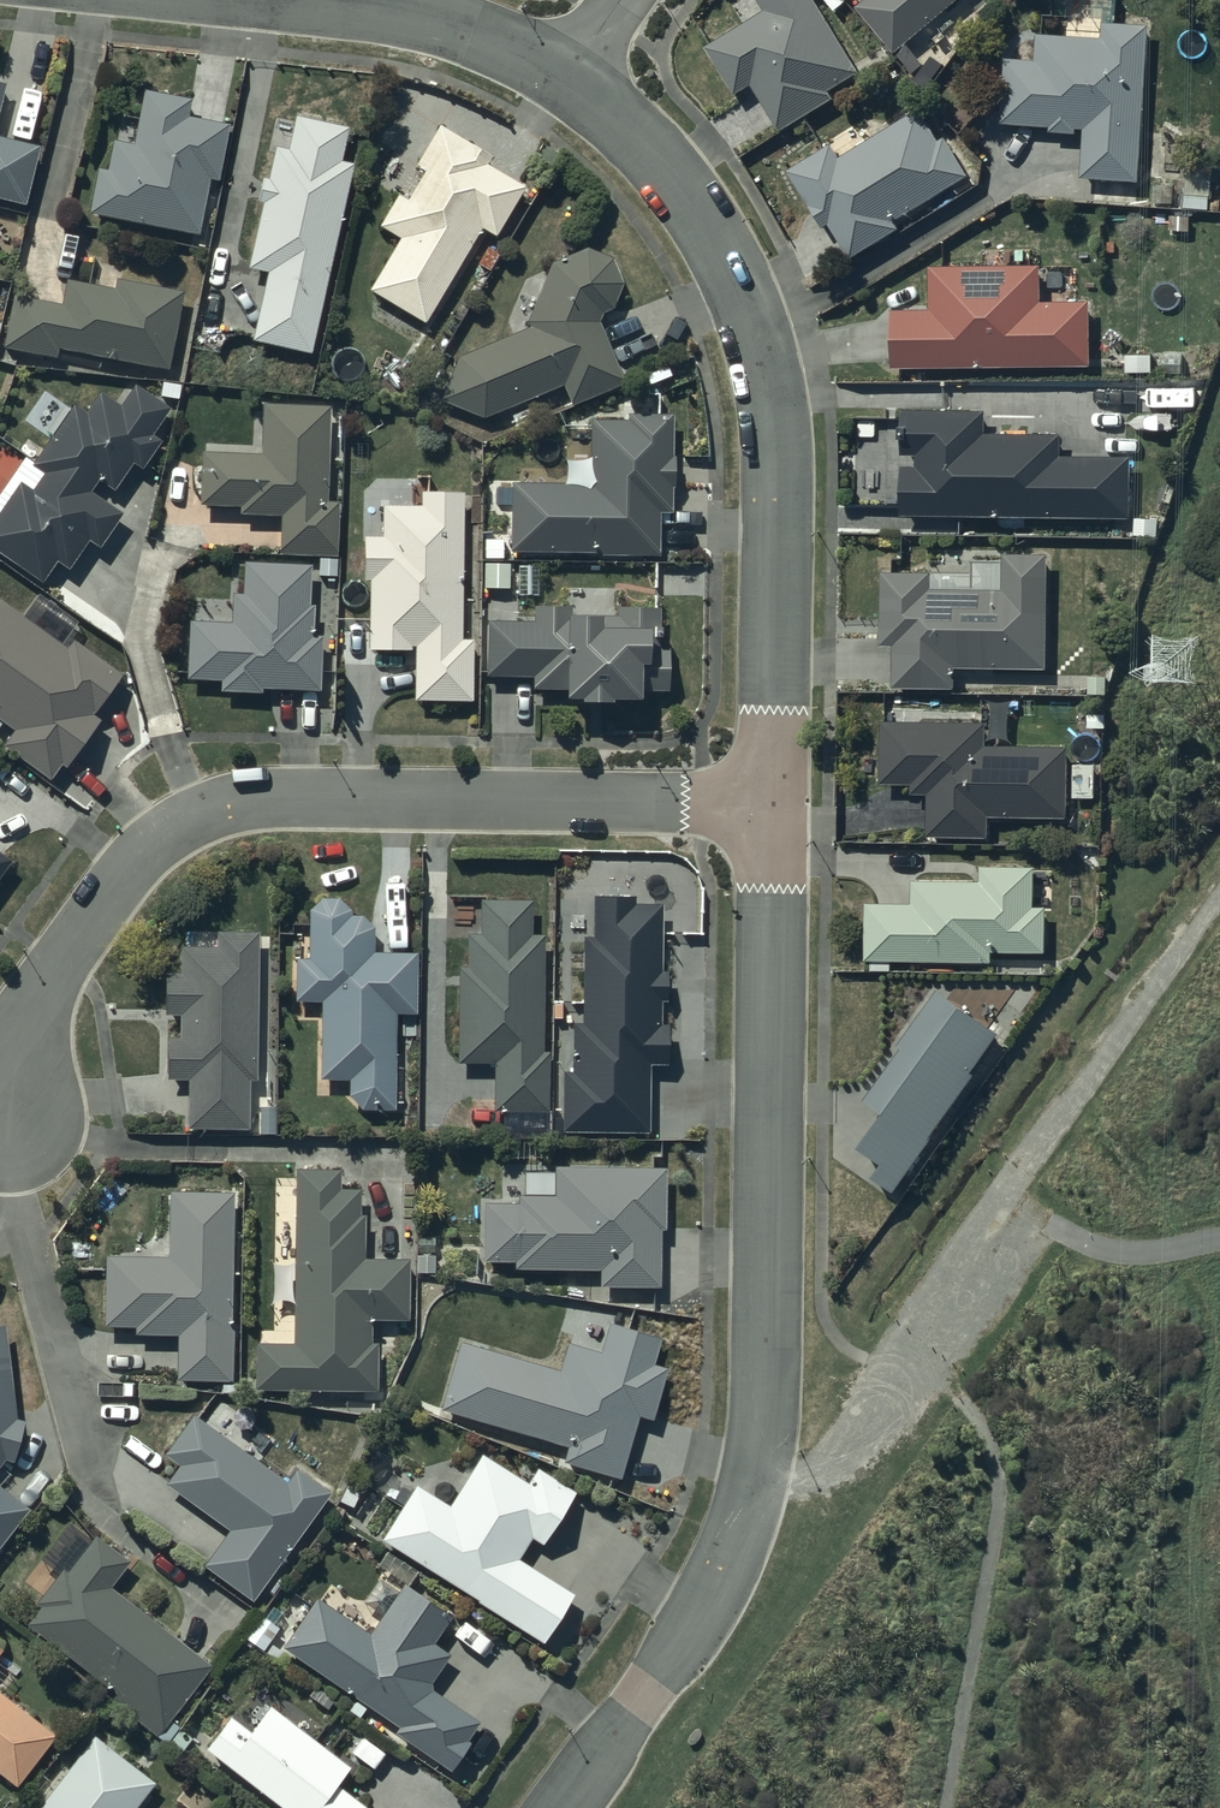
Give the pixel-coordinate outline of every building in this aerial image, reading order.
[(859,80),(810,0),(753,0),(764,18),(706,54),(735,101),(752,91),(780,136),(833,104),(829,97),(859,80)] [(857,15),(896,59),(965,0),(874,0),(857,15)] [(1005,66),(1002,130),(1083,135),(1081,185),(1140,188),(1148,33),(1103,31),(1103,45),(1037,41),(1035,67),(1005,66)] [(190,93),(143,83),(132,138),(111,134),(106,164),(97,162),(89,206),(197,227),(207,172),(217,173),(228,117),(186,109),(190,93)] [(346,120),(294,108),(286,143),(275,141),(268,172),(261,171),(256,193),(262,195),(247,259),(266,263),(250,332),(308,346),(352,155),(339,152),(346,120)] [(831,151),(788,178),(822,234),(828,230),(850,266),(899,237),(894,228),(968,183),(944,144),(938,147),(919,116),(839,164),(831,151)] [(490,151),(438,120),(417,157),(424,162),(405,194),(397,190),(380,219),(401,232),(370,284),(424,316),(481,220),(495,229),(523,181),(485,158),(490,151)] [(37,141),(37,140),(0,130),(0,193),(23,199),(37,141)] [(527,321),(459,350),(441,392),(481,411),(561,378),(569,399),(623,377),(598,316),(600,307),(611,302),(620,278),(610,254),(584,242),(551,256),(527,321)] [(893,360),(1090,358),(1089,294),(1041,295),(1041,257),(930,259),(930,303),(892,303),(893,360)] [(167,362),(182,286),(117,272),(115,283),(66,273),(60,300),(14,289),(3,341),(56,351),(58,340),(167,362)] [(151,426),(168,402),(135,378),(119,399),(99,385),(84,406),(73,398),(32,460),(42,467),(31,484),(20,476),(0,505),(0,546),(42,574),(55,555),(66,563),(86,534),(97,541),(121,507),(88,485),(98,471),(114,482),(131,456),(141,463),(160,434),(151,426)] [(328,400),(260,397),(261,449),(201,447),(199,498),(239,500),(239,506),(281,508),(279,547),(335,549),(337,497),(325,496),(328,400)] [(984,403),(903,403),(901,447),(916,447),(916,460),(903,459),(902,508),(1129,509),(1129,449),(1060,449),(1060,426),(984,426),(984,403)] [(671,408),(628,407),(627,414),(589,414),(589,477),(510,477),(510,550),(658,549),(658,508),(670,508),(671,408)] [(460,635),(462,486),(420,486),(420,500),(383,500),(383,530),(363,530),(362,574),(368,574),(368,642),(414,641),(414,692),(471,692),(471,635),(460,635)] [(931,552),(931,566),(881,565),(881,637),(894,637),(894,681),(955,681),(954,659),(1046,661),(1047,547),(1003,547),(1003,552),(931,552)] [(318,684),(320,629),(312,630),(312,600),(308,600),(309,559),(243,557),(242,588),(232,588),(232,617),(188,616),(187,672),(219,673),(219,681),(318,684)] [(3,737),(49,772),(61,757),(65,760),(100,714),(90,707),(119,668),(72,633),(66,641),(0,595),(0,712),(14,722),(3,737)] [(658,602),(618,601),(618,610),(598,610),(598,600),(535,599),(535,615),(488,614),(487,668),(533,669),(533,681),(666,683),(666,642),(657,642),(658,602)] [(984,715),(880,713),(880,776),(911,776),(911,785),(927,785),(928,827),(988,827),(988,810),(1066,809),(1066,739),(984,740),(984,715)] [(1101,748),(1074,748),(1073,792),(1101,792),(1101,748)] [(10,855),(0,847),(0,868),(10,855)] [(866,895),(865,951),(991,953),(992,943),(1045,944),(1045,901),(1034,901),(1034,861),(980,860),(980,875),(912,873),(912,896),(866,895)] [(572,1065),(562,1065),(562,1126),(648,1126),(648,1058),(667,1058),(667,1018),(659,1018),(659,994),(666,994),(666,964),(660,964),(660,900),(635,900),(635,888),(592,888),(592,929),(583,929),(583,1016),(571,1016),(572,1065)] [(296,952),(295,994),(320,994),(320,1072),(347,1072),(347,1104),(393,1104),(393,1009),(415,1009),(415,945),(373,945),(373,922),(361,908),(350,908),(350,903),(340,893),(321,893),(309,904),(309,952),(296,952)] [(466,960),(459,959),(457,1056),(493,1057),(493,1104),(548,1105),(549,1047),(542,1047),(543,929),(532,929),(533,895),(480,894),(480,928),(467,927),(466,960)] [(255,1076),(256,927),(216,927),(216,939),(180,940),(180,967),(162,968),(163,1010),(179,1009),(180,1031),(168,1031),(168,1073),(188,1073),(188,1122),(250,1121),(250,1076),(255,1076)] [(895,1183),(1003,1025),(937,981),(860,1093),(880,1106),(857,1140),(882,1157),(874,1168),(895,1183)] [(339,1162),(296,1161),(292,1339),(257,1338),(256,1385),(378,1385),(379,1337),(370,1337),(370,1312),(406,1313),(408,1252),(365,1251),(366,1211),(359,1211),(360,1184),(339,1184),(339,1162)] [(483,1197),(482,1254),(514,1254),(514,1263),(599,1263),(600,1280),(659,1280),(658,1221),(663,1222),(664,1163),(552,1161),(551,1167),(525,1166),(525,1189),(518,1189),(517,1198),(483,1197)] [(168,1251),(107,1250),(104,1320),(135,1320),(135,1328),(178,1329),(177,1374),(228,1376),(232,1187),(169,1186),(168,1251)] [(3,1455),(14,1455),(25,1415),(15,1411),(5,1318),(0,1318),(0,1459),(3,1455)] [(461,1334),(440,1401),(566,1439),(561,1455),(616,1471),(635,1408),(651,1413),(666,1361),(654,1357),(661,1334),(609,1319),(601,1346),(565,1335),(557,1363),(461,1334)] [(252,1598),(328,1490),(294,1466),(284,1481),(191,1415),(165,1452),(178,1461),(163,1482),(227,1527),(202,1563),(252,1598)] [(415,1478),(379,1533),(543,1634),(571,1589),(514,1555),(529,1531),(539,1537),(571,1484),(537,1463),(527,1478),(481,1450),(450,1500),(415,1478)] [(28,1503),(0,1481),(0,1538),(28,1503)] [(40,1554),(59,1568),(39,1595),(42,1597),(26,1617),(118,1687),(111,1696),(155,1730),(210,1659),(109,1581),(128,1558),(94,1532),(92,1534),(69,1517),(40,1554)] [(316,1592),(283,1640),(397,1720),(394,1726),(448,1764),(468,1736),(465,1733),(477,1716),(430,1684),(431,1675),(449,1649),(433,1638),(453,1610),(407,1578),(370,1630),(316,1592)] [(16,1779),(54,1728),(0,1687),(0,1767),(16,1779)] [(205,1742),(292,1807),(376,1807),(336,1778),(349,1761),(270,1700),(250,1725),(231,1711),(205,1742)] [(155,1776),(95,1730),(35,1807),(130,1807),(155,1776)]
